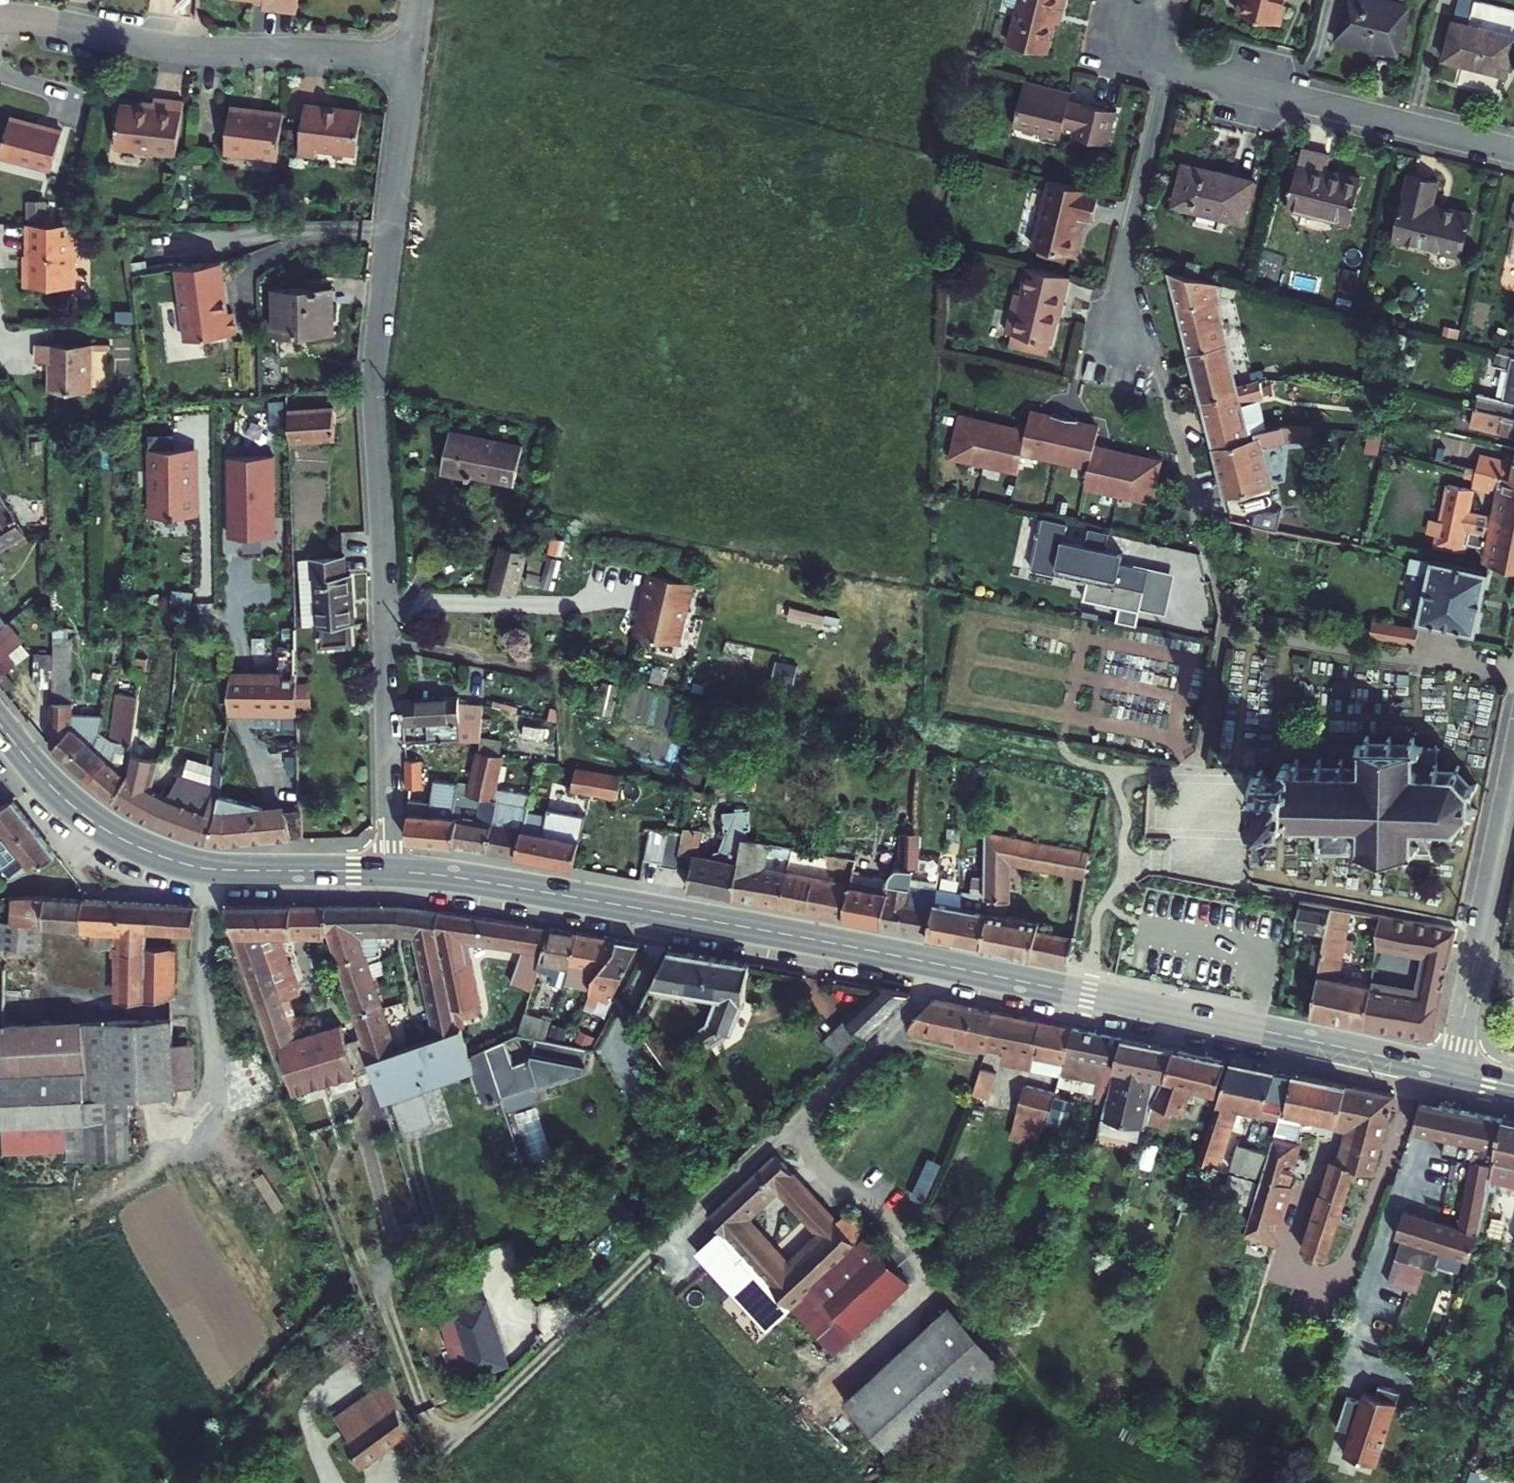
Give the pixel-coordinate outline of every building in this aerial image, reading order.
[(247,0),(246,7),(280,13),(282,0),(246,0),(247,0)] [(996,52),(1035,62),(1043,29),(1050,31),(1057,0),(1009,0),(996,52)] [(1222,18),(1266,28),(1272,0),(1226,0),(1222,18)] [(1316,45),(1381,61),(1395,12),(1348,0),(1328,0),(1316,45)] [(1441,26),(1429,67),(1495,84),(1506,43),(1441,26)] [(1011,86),(1002,129),(1031,135),(1028,149),(1049,154),(1054,127),(1066,129),(1064,139),(1097,146),(1105,111),(1071,103),(1070,109),(1057,106),(1059,96),(1011,86)] [(118,99),(111,143),(173,151),(180,96),(152,93),(151,103),(118,99)] [(302,98),(296,146),(316,149),(316,143),(353,147),(357,104),(302,98)] [(279,106),(225,100),(221,145),(274,151),(279,106)] [(0,128),(0,147),(48,160),(57,118),(6,106),(0,128)] [(122,157),(147,161),(149,151),(124,147),(122,157)] [(1301,147),(1285,206),(1349,222),(1360,179),(1342,173),(1346,160),(1301,147)] [(232,162),(271,168),(273,158),(234,152),(232,162)] [(1184,159),(1172,202),(1242,220),(1252,177),(1184,159)] [(1411,171),(1396,236),(1463,253),(1472,210),(1435,201),(1441,178),(1411,171)] [(1038,187),(1021,253),(1064,264),(1073,227),(1080,229),(1087,200),(1038,187)] [(30,215),(58,217),(59,199),(30,198),(30,215)] [(26,226),(25,287),(74,287),(73,226),(26,226)] [(218,310),(212,260),(168,266),(177,338),(227,331),(224,309),(218,310)] [(1211,416),(1231,491),(1277,478),(1267,441),(1296,434),(1322,435),(1323,422),(1287,418),(1257,427),(1259,434),(1252,436),(1242,398),(1278,388),(1275,379),(1264,382),(1262,377),(1285,371),(1281,359),(1250,369),(1253,380),(1239,384),(1230,351),(1259,343),(1254,328),(1259,326),(1256,314),(1226,322),(1230,334),(1226,335),(1216,297),(1223,295),(1217,276),(1170,266),(1196,363),(1211,416)] [(1002,299),(991,349),(1036,360),(1043,328),(1049,329),(1060,283),(1015,273),(1009,301),(1002,299)] [(338,292),(276,292),(275,338),(340,337),(338,292)] [(52,365),(51,393),(93,394),(93,348),(40,347),(38,366),(52,365)] [(1508,390),(1487,385),(1483,400),(1470,396),(1467,411),(1476,413),(1476,418),(1508,424),(1512,407),(1513,408),(1513,366),(1508,390)] [(289,442),(338,439),(334,408),(287,412),(289,442)] [(967,412),(957,458),(1025,472),(1029,457),(1096,470),(1092,486),(1161,500),(1171,455),(1103,441),(1106,425),(1038,411),(1035,426),(1011,421),(978,414),(967,412)] [(1426,534),(1470,545),(1471,540),(1488,544),(1484,556),(1513,563),(1513,440),(1455,427),(1449,454),(1472,460),(1469,472),(1478,475),(1477,482),(1500,488),(1494,509),(1476,504),(1480,485),(1453,479),(1442,520),(1431,518),(1426,534)] [(450,430),(441,472),(471,478),(471,473),(515,480),(522,443),(450,430)] [(175,451),(175,436),(150,437),(152,518),(198,518),(197,451),(175,451)] [(274,535),(272,456),(230,457),(232,536),(274,535)] [(27,536),(13,513),(0,492),(0,552),(27,536)] [(1071,521),(1046,516),(1035,567),(1147,590),(1151,566),(1126,561),(1128,551),(1108,547),(1112,531),(1093,527),(1090,540),(1068,536),(1071,521)] [(1211,518),(1210,524),(1249,532),(1250,525),(1211,518)] [(502,546),(491,587),(515,594),(525,553),(502,546)] [(1420,548),(1417,563),(1436,566),(1425,614),(1484,627),(1497,564),(1420,548)] [(320,627),(320,646),(353,644),(351,624),(356,623),(351,577),(343,577),(342,558),(307,559),(307,580),(313,580),(316,627),(320,627)] [(637,615),(629,645),(673,656),(687,592),(639,580),(632,613),(637,615)] [(23,662),(14,650),(27,639),(0,606),(0,680),(23,662)] [(1372,613),(1370,628),(1420,638),(1424,622),(1372,613)] [(53,687),(50,746),(115,799),(150,822),(177,835),(215,843),(302,837),(301,812),(284,812),(284,806),(261,807),(220,796),(221,791),(179,776),(168,797),(151,788),(159,760),(132,755),(139,697),(117,694),(114,739),(102,731),(104,716),(73,715),(73,668),(73,641),(68,641),(69,628),(53,628),(52,655),(38,655),(37,688),(53,687)] [(220,675),(216,713),(284,717),(282,637),(268,637),(268,654),(251,654),(251,676),(220,675)] [(402,699),(402,725),(428,724),(428,741),(455,740),(482,741),(484,705),(460,702),(459,698),(402,699)] [(1264,815),(1264,808),(1287,809),(1282,813),(1281,816),(1281,820),(1282,823),(1286,825),(1291,824),(1296,822),(1296,827),(1303,827),(1303,818),(1317,821),(1317,824),(1316,828),(1322,828),(1322,846),(1319,849),(1322,854),(1326,851),(1424,855),(1428,858),(1434,848),(1431,846),(1432,822),(1450,823),(1454,829),(1460,825),(1457,820),(1471,809),(1478,811),(1478,804),(1474,803),(1475,785),(1482,784),(1480,778),(1475,779),(1460,769),(1462,764),(1457,762),(1454,767),(1439,767),(1438,751),(1443,748),(1438,739),(1434,741),(1418,740),(1418,734),(1412,733),(1411,739),(1398,738),(1398,733),(1392,733),(1392,738),(1376,737),(1376,733),(1371,732),(1371,736),(1366,737),(1367,743),(1360,743),(1360,749),(1367,752),(1366,765),(1351,765),(1350,759),(1342,758),(1341,764),(1327,764),(1327,758),(1319,758),(1319,765),(1304,764),(1304,757),(1298,756),(1297,763),(1294,761),(1289,761),(1286,763),(1284,766),(1283,771),(1287,773),(1267,774),(1267,767),(1260,767),(1259,772),(1253,775),(1253,780),(1259,782),(1259,790),(1258,800),(1251,800),(1252,806),(1257,809),(1258,814),(1264,815)] [(543,866),(575,871),(585,818),(548,809),(546,815),(528,812),(531,795),(498,789),(505,758),(476,752),(469,783),(436,782),(434,803),(408,802),(407,846),(430,845),(458,850),(497,857),(543,866)] [(409,785),(409,793),(413,794),(415,786),(423,786),(423,756),(407,755),(406,785),(409,785)] [(576,768),(572,789),(620,798),(625,777),(576,768)] [(0,812),(0,849),(9,859),(18,851),(36,871),(58,857),(15,805),(0,812)] [(675,871),(671,890),(694,895),(726,901),(800,916),(826,921),(865,929),(866,924),(883,928),(911,934),(912,937),(976,950),(1020,959),(1052,966),(1053,962),(1067,965),(1070,951),(1073,934),(1042,924),(1044,917),(1013,910),(1014,899),(1015,862),(1087,876),(1092,849),(989,829),(975,826),(973,901),(940,894),(920,898),(918,907),(899,901),(904,881),(917,883),(917,869),(922,870),(923,832),(895,830),(885,865),(856,861),(851,879),(770,869),(777,858),(779,849),(751,844),(753,827),(753,817),(752,807),(746,807),(743,805),(737,805),(734,808),(714,807),(710,829),(720,831),(718,851),(702,851),(700,853),(698,858),(687,856),(693,830),(671,826),(669,833),(633,828),(626,859),(643,863),(642,866),(661,870),(662,868),(675,871)] [(0,902),(0,1155),(55,1152),(58,1166),(116,1157),(107,1102),(154,1096),(154,1089),(180,1088),(178,1042),(153,1044),(152,1019),(9,1029),(9,974),(15,973),(14,928),(70,932),(69,950),(99,951),(100,1003),(154,999),(153,950),(126,950),(126,934),(174,937),(173,907),(141,905),(61,900),(8,899),(0,902)] [(1292,901),(1282,921),(1297,923),(1319,931),(1316,944),(1308,943),(1302,968),(1311,971),(1304,1010),(1385,1027),(1426,1036),(1450,928),(1372,914),(1368,940),(1385,943),(1419,951),(1413,991),(1377,984),(1333,975),(1345,908),(1325,904),(1292,901)] [(287,909),(222,908),(273,1048),(277,1047),(293,1092),(355,1072),(338,1024),(294,1040),(278,998),(298,991),(279,937),(315,939),(326,936),(320,909),(287,909)] [(321,909),(378,1054),(406,1044),(374,951),(385,947),(386,923),(433,925),(435,911),(369,910),(321,909)] [(474,914),(435,911),(433,925),(432,937),(459,1026),(471,1023),(478,1020),(453,939),(500,947),(500,955),(507,956),(508,950),(534,953),(532,970),(552,974),(551,984),(587,990),(582,1001),(593,1005),(599,998),(610,1002),(637,947),(600,940),(545,929),(474,914)] [(752,966),(668,951),(651,989),(723,1003),(716,1022),(707,1025),(719,1043),(737,1032),(752,966)] [(855,985),(804,1040),(827,1062),(893,995),(855,985)] [(1322,1159),(1293,1251),(1314,1258),(1341,1170),(1362,1174),(1382,1095),(1348,1087),(1280,1072),(1216,1061),(1203,1106),(1194,1104),(1193,1111),(1190,1109),(1183,1116),(1174,1115),(1183,1089),(1202,1094),(1213,1060),(1178,1053),(1146,1047),(1057,1029),(996,1017),(920,1002),(895,1026),(894,1033),(898,1036),(948,1046),(946,1051),(967,1055),(971,1048),(988,1051),(985,1061),(997,1064),(997,1068),(1015,1071),(1018,1058),(1056,1065),(1059,1074),(1098,1083),(1090,1121),(1129,1125),(1165,1138),(1162,1146),(1189,1153),(1186,1163),(1207,1169),(1229,1108),(1268,1116),(1260,1142),(1240,1136),(1236,1146),(1225,1144),(1219,1168),(1250,1178),(1234,1233),(1265,1241),(1283,1184),(1275,1181),(1286,1142),(1292,1115),(1324,1123),(1335,1128),(1328,1160),(1322,1159)] [(554,1018),(525,1014),(518,1036),(525,1036),(520,1065),(557,1072),(563,1042),(548,1038),(554,1018)] [(459,1026),(378,1054),(392,1094),(486,1061),(471,1023),(459,1026)] [(455,1075),(435,1083),(442,1102),(463,1094),(455,1075)] [(996,1083),(967,1076),(963,1101),(990,1109),(996,1083)] [(1077,1107),(1013,1094),(1003,1149),(1025,1155),(1036,1130),(1041,1125),(1074,1131),(1077,1107)] [(1425,1104),(1419,1132),(1431,1135),(1429,1153),(1458,1160),(1443,1220),(1391,1209),(1385,1235),(1391,1235),(1379,1280),(1408,1288),(1415,1264),(1424,1264),(1428,1246),(1457,1255),(1473,1194),(1480,1194),(1484,1185),(1507,1190),(1513,1165),(1513,1124),(1499,1120),(1425,1104)] [(764,1154),(670,1237),(752,1329),(776,1307),(821,1358),(906,1282),(839,1207),(823,1221),(764,1154)] [(1505,1243),(1513,1245),(1513,1204),(1505,1243)] [(486,1299),(439,1314),(459,1379),(506,1364),(486,1299)] [(942,1306),(836,1405),(895,1464),(999,1367),(942,1306)] [(389,1380),(334,1414),(353,1446),(394,1421),(408,1431),(389,1380)] [(1334,1454),(1364,1462),(1388,1391),(1369,1385),(1368,1395),(1356,1393),(1353,1403),(1334,1398),(1325,1427),(1337,1432),(1334,1454)] [(1456,1465),(1451,1479),(1458,1482),(1473,1482),(1479,1472),(1456,1465)]
